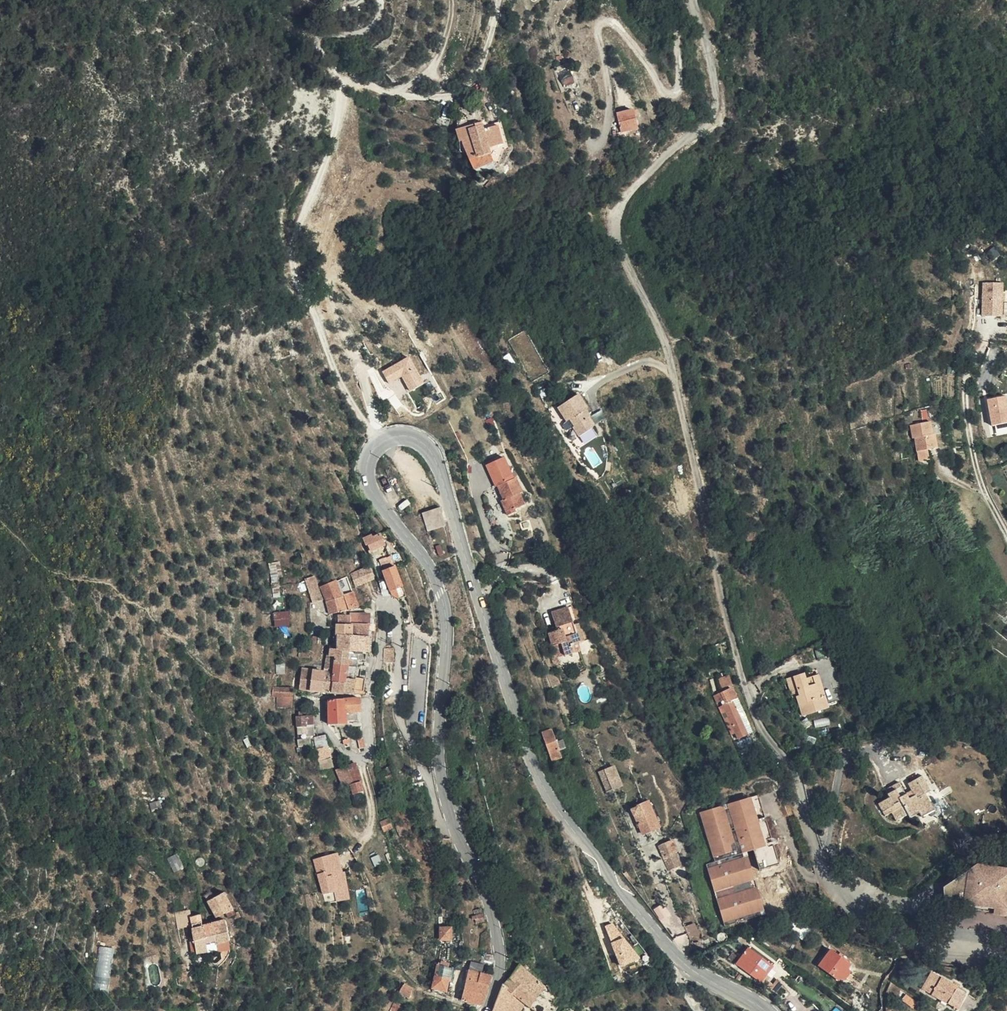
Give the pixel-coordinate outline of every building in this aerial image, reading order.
[(550,87),(562,82),(557,70),(554,72),(551,64),(542,68),(550,87)] [(884,104),(894,101),(902,98),(899,86),(881,92),(884,104)] [(624,133),(628,132),(634,131),(631,108),(621,110),(624,133)] [(481,123),(459,131),(463,142),(474,169),(477,168),(492,162),(495,161),(490,148),(504,143),(499,130),(497,125),(483,130),(481,123)] [(492,162),(477,168),(482,180),(495,170),(492,162)] [(1000,274),(980,273),(980,307),(1000,308),(1000,274)] [(381,370),(388,384),(400,377),(409,392),(424,383),(409,355),(381,370)] [(574,422),(572,423),(579,432),(592,423),(586,414),(588,412),(583,405),(585,404),(575,390),(556,403),(566,418),(569,416),(574,422)] [(1006,394),(986,399),(992,426),(1006,423),(1006,396),(1006,394)] [(569,426),(572,423),(574,422),(569,416),(566,418),(565,419),(569,426)] [(920,433),(922,446),(934,444),(943,443),(941,428),(939,429),(937,416),(916,420),(918,433),(920,433)] [(934,444),(922,446),(924,454),(935,453),(934,444)] [(523,491),(515,476),(498,485),(499,486),(495,488),(500,500),(502,500),(509,514),(511,513),(521,535),(538,527),(527,504),(526,505),(520,492),(523,491)] [(428,528),(447,523),(441,503),(422,509),(428,528)] [(366,537),(364,539),(368,548),(379,544),(384,542),(380,531),(366,537)] [(379,544),(368,548),(367,549),(369,555),(377,551),(381,549),(379,544)] [(382,568),(394,564),(390,554),(379,557),(379,558),(382,568)] [(278,560),(268,562),(272,584),(279,583),(278,575),(280,574),(278,560)] [(398,574),(394,564),(382,568),(389,588),(402,584),(398,574)] [(372,578),(368,565),(350,571),(354,584),(372,578)] [(312,573),(304,576),(308,590),(317,586),(312,573)] [(334,579),(321,585),(327,600),(331,598),(336,596),(341,594),(334,579)] [(405,594),(402,584),(389,588),(389,589),(390,591),(393,592),(396,593),(398,594),(399,596),(401,596),(405,594)] [(317,586),(308,590),(312,600),(321,597),(317,586)] [(340,608),(346,605),(341,594),(336,596),(338,601),(340,608)] [(570,596),(566,597),(575,622),(579,621),(570,596)] [(575,622),(566,597),(550,603),(554,616),(556,619),(546,623),(550,635),(559,632),(564,646),(573,642),(570,635),(576,633),(582,630),(579,621),(575,622)] [(271,624),(288,624),(287,608),(270,609),(271,624)] [(349,633),(369,633),(369,612),(349,609),(349,612),(349,633)] [(337,633),(349,633),(349,612),(337,615),(337,633)] [(369,647),(369,633),(349,633),(337,633),(337,646),(369,647)] [(579,640),(576,633),(570,635),(573,642),(579,640)] [(367,662),(369,647),(337,646),(330,646),(330,652),(330,654),(335,654),(335,658),(346,660),(358,661),(367,662)] [(383,659),(393,659),(392,647),(383,647),(383,659)] [(330,654),(330,652),(327,652),(326,663),(326,666),(333,667),(335,658),(335,654),(330,654)] [(345,671),(346,660),(335,658),(333,667),(333,670),(345,671)] [(358,665),(358,661),(346,660),(345,671),(357,673),(358,665)] [(312,667),(302,665),(300,685),(324,686),(325,669),(322,668),(312,667)] [(324,686),(331,687),(333,670),(325,669),(324,686)] [(331,687),(347,688),(348,683),(344,683),(345,671),(333,670),(331,687)] [(363,689),(365,674),(361,674),(357,673),(345,671),(344,683),(348,683),(347,688),(363,689)] [(801,714),(816,709),(813,700),(805,675),(802,676),(800,671),(791,674),(797,694),(794,694),(795,696),(801,714)] [(817,695),(821,693),(822,693),(815,672),(810,673),(817,695)] [(813,700),(816,709),(825,705),(821,693),(817,695),(810,673),(805,675),(813,700)] [(791,697),(795,696),(794,694),(797,694),(791,674),(784,676),(791,697)] [(272,695),(293,697),(294,686),(272,683),(272,695)] [(740,738),(749,734),(736,700),(739,698),(734,687),(724,691),(728,702),(726,703),(740,738)] [(344,710),(344,697),(328,697),(328,710),(344,710)] [(353,697),(344,697),(344,710),(360,710),(360,701),(353,701),(353,697)] [(736,700),(749,734),(754,732),(740,698),(739,698),(736,700)] [(345,722),(344,710),(328,710),(328,722),(345,722)] [(360,710),(344,710),(345,722),(345,727),(354,726),(361,726),(360,710)] [(296,716),(296,726),(312,724),(311,716),(302,716),(302,712),(298,712),(298,717),(296,716)] [(804,727),(811,722),(805,716),(799,721),(804,727)] [(303,730),(303,735),(312,734),(312,724),(296,726),(296,730),(303,730)] [(552,760),(560,757),(551,729),(542,732),(552,760)] [(311,737),(315,750),(328,747),(324,734),(312,736),(311,737)] [(320,768),(334,766),(331,756),(318,760),(320,768)] [(361,780),(356,765),(349,766),(336,770),(341,786),(350,784),(361,780)] [(604,770),(612,789),(621,785),(613,766),(604,770)] [(921,809),(922,809),(934,803),(924,787),(930,784),(920,766),(905,774),(909,781),(911,784),(904,788),(903,785),(896,773),(882,781),(885,788),(876,793),(881,803),(888,800),(895,811),(906,804),(909,810),(919,805),(921,809)] [(607,792),(612,789),(604,770),(599,773),(607,792)] [(382,776),(383,782),(396,780),(394,774),(382,776)] [(364,791),(361,780),(350,784),(354,794),(364,791)] [(354,794),(356,801),(366,798),(364,791),(354,794)] [(779,863),(758,795),(755,794),(703,810),(713,840),(708,842),(714,861),(706,864),(725,926),(762,915),(743,853),(747,852),(754,850),(760,869),(779,863)] [(158,800),(149,803),(151,810),(161,807),(158,800)] [(659,828),(648,801),(638,805),(638,807),(632,809),(634,816),(635,815),(643,834),(659,828)] [(934,803),(922,809),(926,817),(938,811),(934,803)] [(702,812),(701,816),(708,842),(713,840),(703,810),(702,812)] [(388,819),(382,822),(385,830),(391,827),(388,819)] [(964,849),(976,846),(968,839),(962,847),(964,849)] [(675,850),(671,841),(659,846),(669,869),(678,865),(672,851),(675,850)] [(766,913),(747,852),(743,853),(762,915),(766,913)] [(340,853),(316,861),(327,895),(332,894),(334,903),(354,898),(348,872),(346,873),(340,853)] [(1006,911),(1006,871),(981,867),(947,890),(948,915),(961,917),(962,913),(966,914),(967,904),(998,910),(1006,911)] [(233,905),(222,887),(211,893),(207,896),(216,912),(226,908),(233,905)] [(662,904),(654,910),(662,921),(670,915),(662,904)] [(203,908),(197,910),(200,921),(205,920),(203,908)] [(200,921),(197,910),(189,912),(191,923),(200,921)] [(223,915),(211,919),(213,931),(215,939),(228,935),(223,915)] [(205,920),(200,921),(203,933),(213,931),(211,919),(205,920)] [(200,921),(191,923),(194,935),(203,933),(200,921)] [(613,924),(605,927),(620,966),(640,959),(613,924)] [(452,938),(451,927),(443,928),(444,939),(452,938)] [(203,933),(194,935),(197,947),(215,943),(215,939),(213,931),(203,933)] [(703,951),(712,948),(706,938),(697,942),(703,951)] [(842,979),(845,974),(852,965),(856,961),(836,945),(823,963),(842,979)] [(108,991),(113,948),(98,946),(94,990),(108,991)] [(749,948),(736,965),(761,983),(773,966),(749,948)] [(495,967),(495,954),(494,954),(482,951),(481,964),(484,964),(494,967),(495,967)] [(465,970),(466,963),(455,961),(454,968),(456,968),(465,970)] [(520,961),(507,980),(505,984),(494,1010),(521,1010),(527,1002),(532,1005),(546,984),(520,961)] [(490,986),(494,975),(483,972),(484,964),(481,964),(472,962),(471,964),(467,988),(488,994),(490,986)] [(852,965),(845,974),(849,977),(856,969),(852,965)] [(453,968),(439,966),(436,988),(450,991),(453,968)] [(938,993),(944,980),(933,974),(927,986),(938,993)] [(946,977),(944,980),(938,993),(936,995),(962,1010),(970,995),(958,988),(959,984),(946,977)] [(411,984),(402,983),(401,992),(409,994),(411,984)] [(484,1006),(488,994),(467,988),(465,999),(484,1006)]
